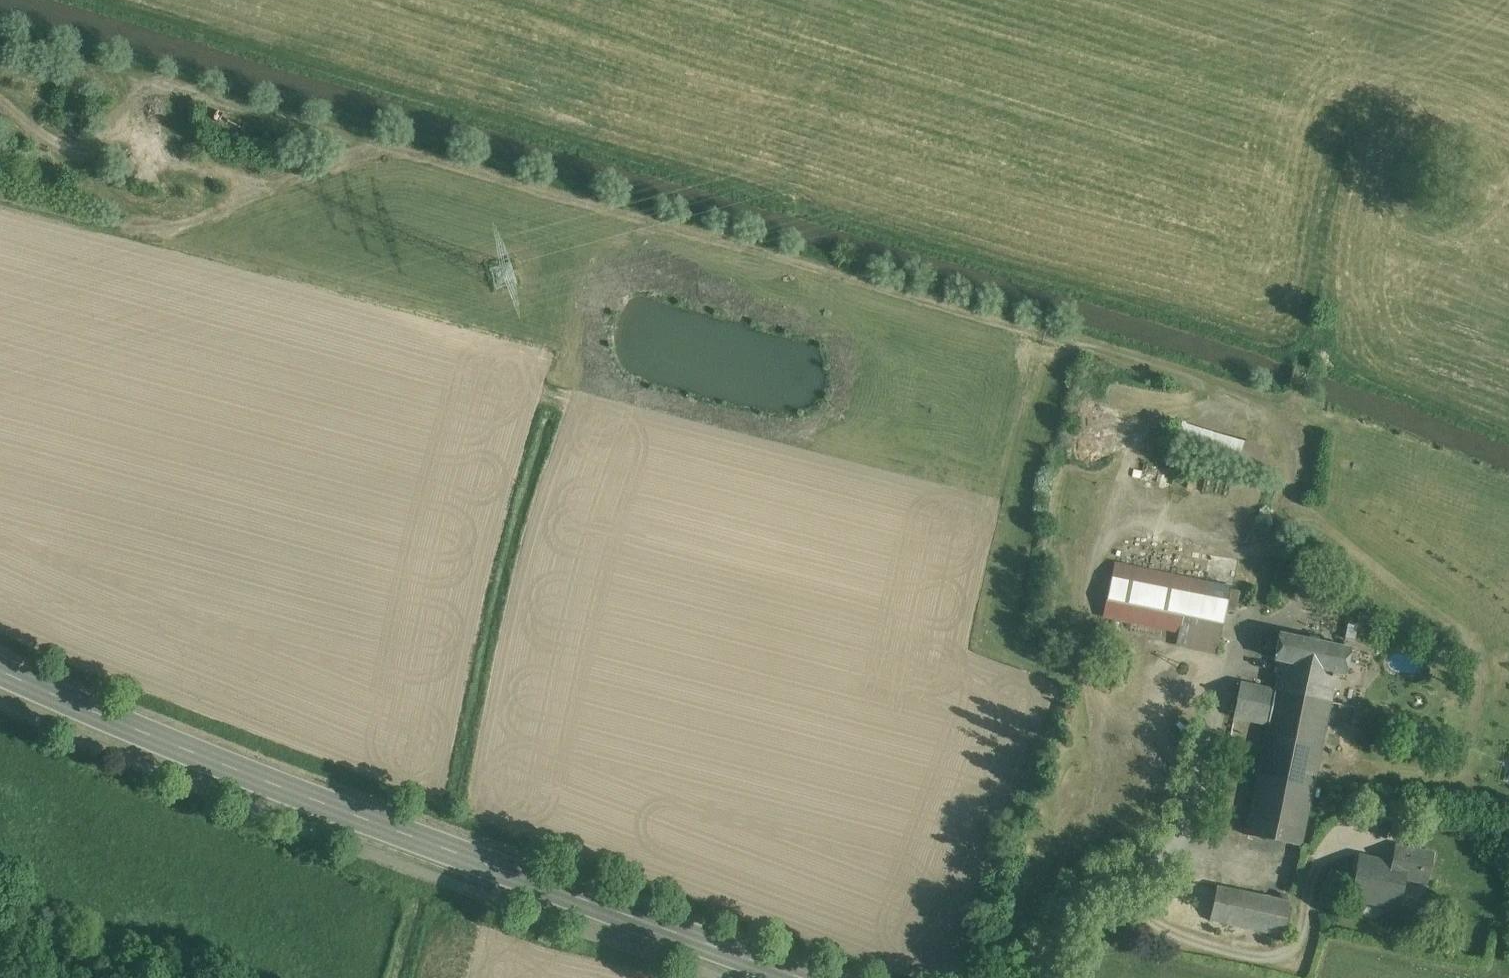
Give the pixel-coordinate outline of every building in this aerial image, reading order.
[(1174,441),(1255,464),(1262,438),(1181,416),(1174,441)] [(1230,588),(1114,564),(1103,616),(1180,632),(1198,636),(1201,620),(1223,625),(1227,605),(1230,588)] [(1240,590),(1230,588),(1227,605),(1237,607),(1240,590)] [(1223,625),(1201,620),(1198,636),(1219,640),(1223,625)] [(1198,636),(1180,632),(1179,640),(1218,648),(1219,640),(1198,636)] [(1350,649),(1279,634),(1274,660),(1281,661),(1275,690),(1274,693),(1329,704),(1336,673),(1345,675),(1350,649)] [(1281,661),(1274,660),(1269,659),(1263,688),(1275,690),(1281,661)] [(1329,704),(1274,693),(1275,690),(1263,688),(1240,683),(1239,686),(1240,686),(1233,717),(1268,725),(1245,834),(1255,836),(1301,846),(1329,704)] [(1431,854),(1397,847),(1393,864),(1405,867),(1402,877),(1426,882),(1431,854)] [(1393,864),(1361,857),(1352,898),(1396,907),(1402,877),(1405,867),(1393,864)] [(1289,902),(1216,887),(1209,920),(1282,936),(1289,902)]
